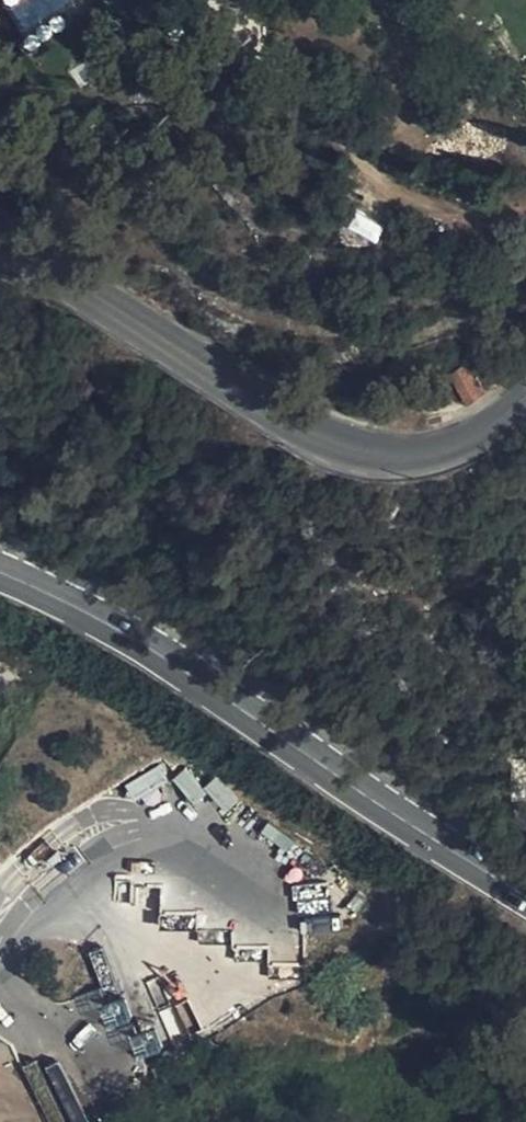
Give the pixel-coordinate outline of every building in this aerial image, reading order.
[(27,24),(65,0),(12,0),(27,24)] [(346,232),(377,243),(384,222),(354,211),(346,232)] [(465,366),(450,376),(468,404),(484,393),(465,366)] [(160,764),(122,785),(131,801),(169,780),(160,764)] [(185,768),(172,779),(193,803),(206,792),(185,768)] [(223,778),(207,785),(220,813),(236,805),(223,778)] [(297,909),(323,905),(320,889),(294,893),(297,909)] [(124,1001),(100,1010),(107,1027),(130,1018),(124,1001)] [(150,1028),(129,1036),(139,1058),(159,1050),(150,1028)]
